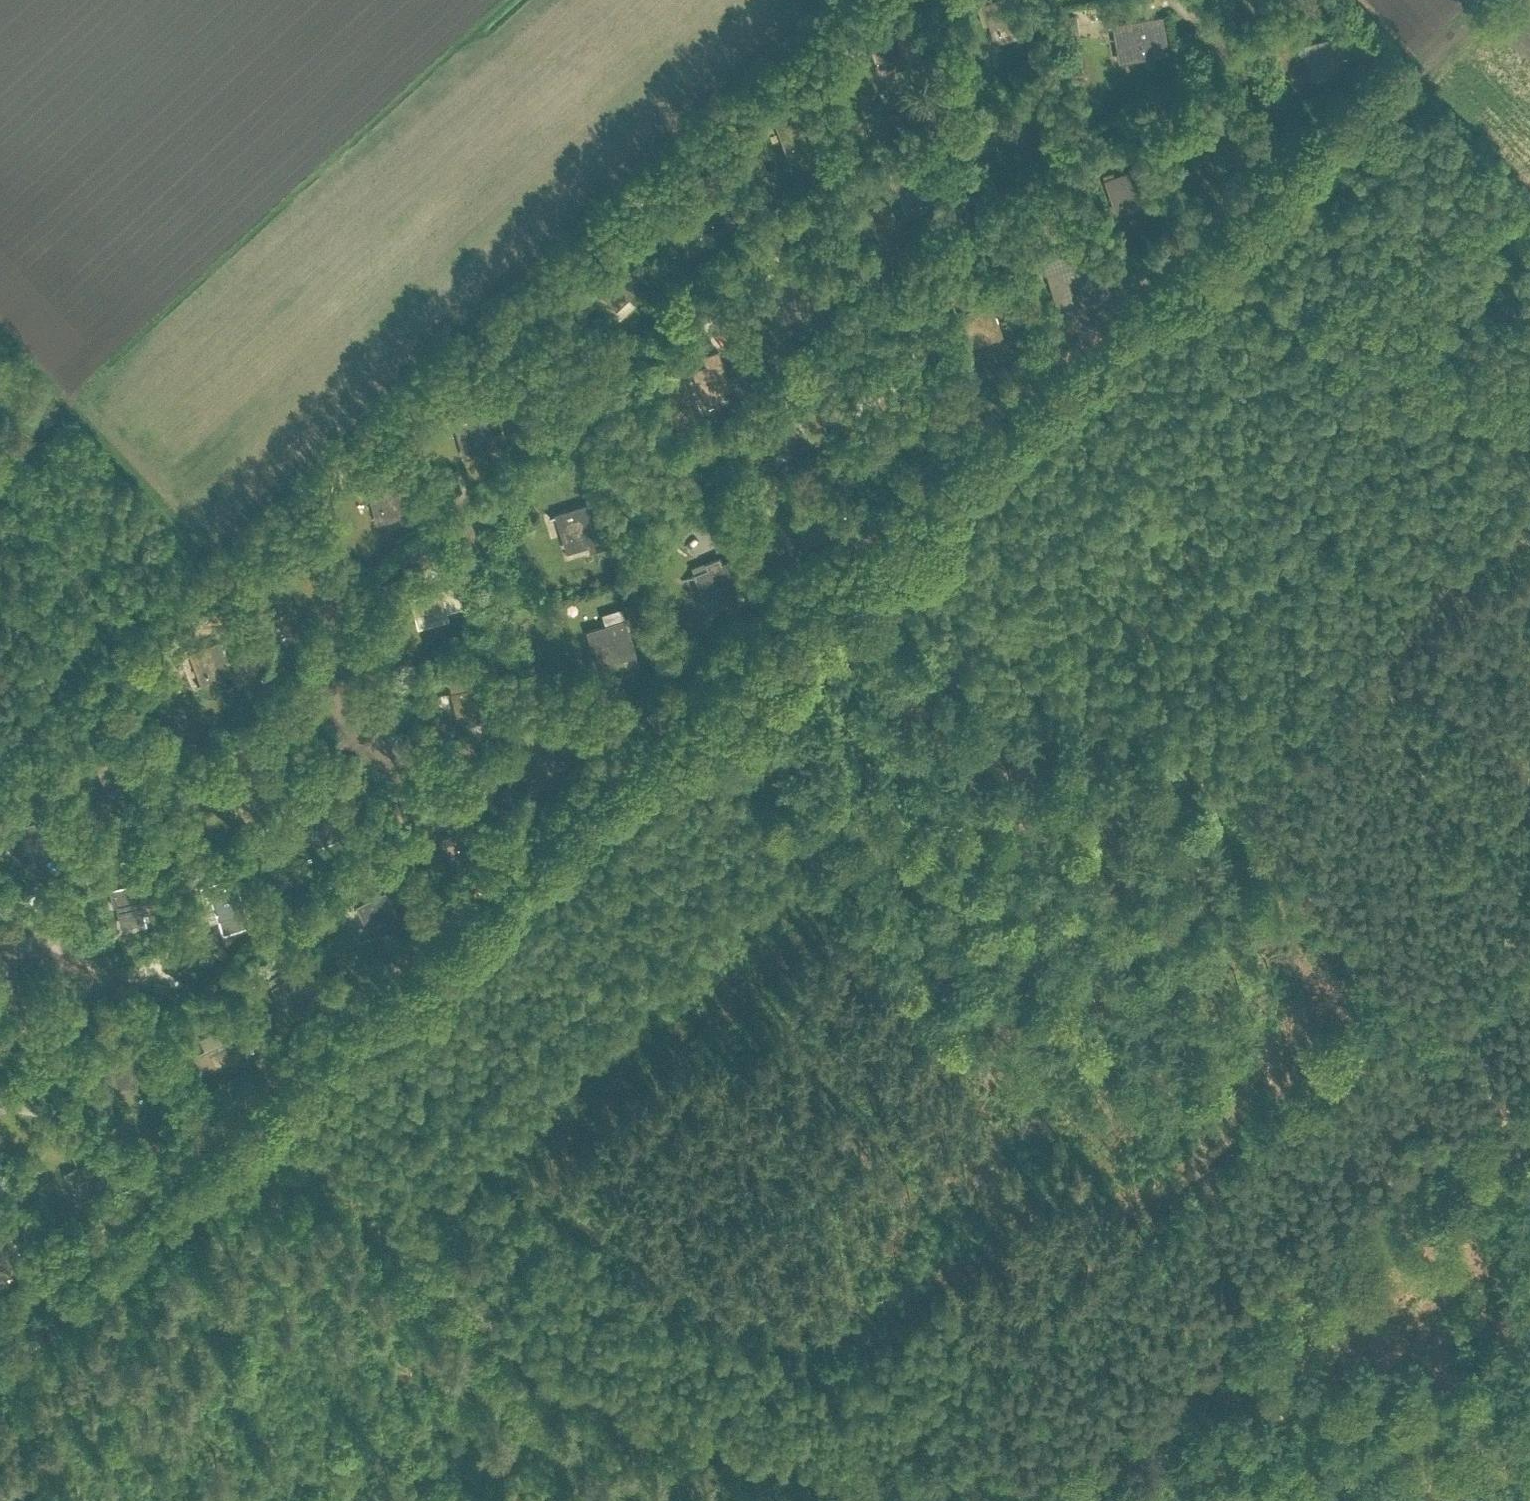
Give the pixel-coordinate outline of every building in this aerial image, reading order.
[(981,2),(993,39),(1025,29),(1016,0),(986,0),(981,2)] [(1163,14),(1112,23),(1118,61),(1170,53),(1163,14)] [(901,23),(866,35),(879,73),(915,61),(901,23)] [(1041,108),(1008,118),(1020,156),(1053,146),(1041,108)] [(805,110),(774,121),(786,155),(817,144),(805,110)] [(919,158),(885,171),(891,186),(894,185),(905,215),(936,204),(919,158)] [(1134,168),(1103,178),(1114,211),(1145,201),(1134,168)] [(1086,264),(1055,274),(1065,308),(1096,298),(1086,264)] [(1003,333),(989,299),(959,311),(972,345),(1003,333)] [(730,384),(716,348),(700,354),(704,363),(690,368),(701,395),(730,384)] [(486,407),(452,417),(463,457),(498,447),(486,407)] [(377,521),(410,512),(399,475),(393,477),(391,471),(382,473),(380,467),(363,472),(377,521)] [(554,511),(566,551),(588,544),(589,550),(609,544),(602,522),(596,524),(588,501),(554,511)] [(719,561),(717,557),(704,562),(706,567),(692,573),(705,606),(726,597),(730,606),(744,600),(727,558),(719,561)] [(457,584),(410,596),(418,626),(448,618),(446,610),(463,606),(457,584)] [(625,617),(587,629),(597,665),(635,654),(625,617)] [(219,639),(188,651),(201,685),(233,673),(219,639)] [(491,683),(451,692),(458,722),(498,713),(491,683)] [(329,787),(300,800),(304,808),(297,811),(305,828),(313,824),(322,843),(345,832),(341,824),(345,822),(329,787)] [(440,837),(447,853),(456,849),(464,867),(485,858),(470,824),(472,823),(462,800),(447,807),(457,830),(440,837)] [(0,831),(0,832),(23,862),(52,839),(29,809),(0,831)] [(234,874),(200,886),(206,904),(213,901),(225,932),(251,923),(234,874)] [(146,921),(137,881),(113,886),(122,926),(146,921)] [(385,890),(356,904),(372,936),(390,927),(392,930),(403,925),(385,890)] [(237,1033),(193,1053),(207,1084),(232,1072),(233,1074),(252,1066),(237,1033)] [(104,1072),(121,1089),(131,1089),(137,1084),(137,1051),(104,1052),(104,1072)] [(92,1157),(64,1171),(77,1199),(105,1185),(92,1157)] [(0,1237),(0,1277),(24,1265),(8,1233),(0,1237)]
